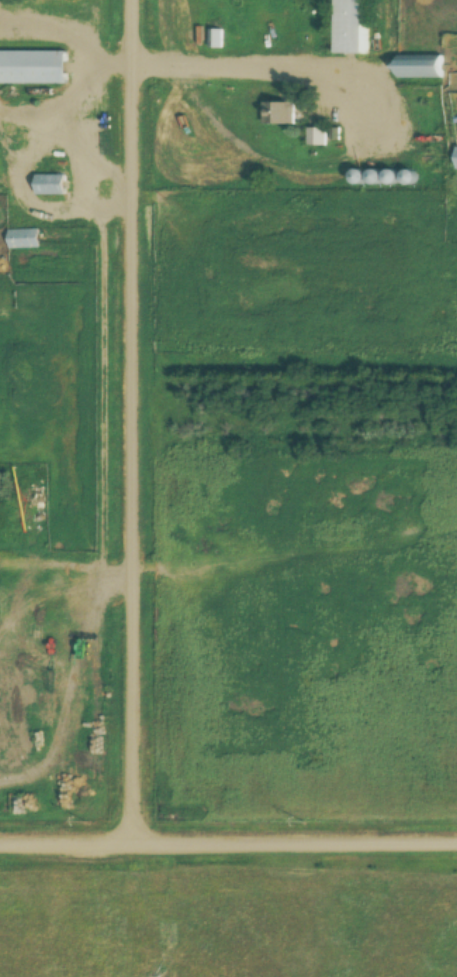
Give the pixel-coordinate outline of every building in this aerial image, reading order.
[(329,55),(366,56),(367,0),(330,0),(329,55)] [(0,52),(0,86),(68,86),(68,52),(0,52)] [(261,126),(294,126),(294,103),(261,103),(261,126)] [(305,129),(305,148),(325,148),(325,129),(305,129)] [(67,176),(35,176),(35,197),(67,197),(67,176)]
